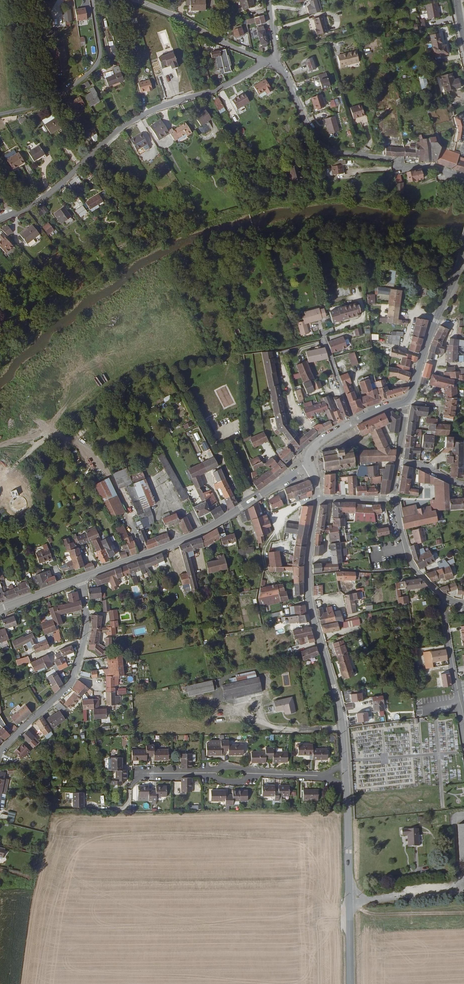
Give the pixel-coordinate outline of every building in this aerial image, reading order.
[(190,9),(206,9),(206,0),(191,0),(190,9)] [(243,9),(254,6),(252,0),(241,0),(243,9)] [(320,10),(318,0),(309,0),(310,4),(306,5),(308,13),(320,10)] [(84,2),(74,4),(76,15),(86,13),(84,2)] [(441,17),(439,2),(428,3),(431,18),(441,17)] [(264,21),(263,14),(254,16),(256,24),(264,21)] [(317,34),(318,34),(318,33),(328,30),(323,15),(314,18),(317,28),(315,28),(317,34)] [(267,42),(263,25),(256,27),(260,43),(262,43),(267,42)] [(232,31),(234,38),(243,35),(241,28),(232,31)] [(447,45),(444,32),(431,35),(434,50),(431,51),(432,57),(452,53),(451,44),(447,45)] [(114,40),(110,41),(114,60),(118,59),(114,40)] [(56,68),(69,66),(66,50),(64,41),(51,44),(56,68)] [(228,72),(223,50),(214,52),(216,57),(213,58),(216,70),(219,69),(220,75),(228,72)] [(355,50),(347,52),(347,54),(340,56),(339,54),(336,55),(339,67),(343,66),(342,65),(357,61),(355,50)] [(177,65),(171,51),(156,56),(163,74),(171,71),(170,68),(177,65)] [(314,70),(312,60),(306,61),(308,71),(314,70)] [(117,80),(118,82),(123,80),(116,65),(111,68),(114,74),(107,78),(110,84),(117,80)] [(459,81),(458,78),(455,79),(453,72),(443,75),(447,91),(462,87),(460,81),(459,81)] [(325,75),(317,77),(320,88),(328,85),(327,81),(325,75)] [(141,80),(137,81),(140,92),(145,90),(147,90),(148,92),(152,90),(149,78),(141,80)] [(264,78),(251,85),(257,92),(263,88),(265,92),(270,89),(264,78)] [(247,100),(242,91),(238,94),(238,93),(234,96),(230,99),(235,107),(247,100)] [(318,106),(323,104),(318,92),(309,96),(313,107),(315,106),(316,108),(318,107),(318,106)] [(208,95),(210,99),(211,99),(217,107),(221,104),(216,95),(213,98),(211,94),(208,95)] [(70,100),(65,103),(72,115),(77,112),(75,110),(83,105),(79,98),(71,102),(70,100)] [(361,105),(350,108),(353,119),(364,116),(361,105)] [(205,118),(208,115),(202,106),(192,114),(198,122),(202,119),(204,122),(207,120),(205,118)] [(328,132),(338,128),(333,114),(323,117),(328,132)] [(463,114),(455,116),(458,129),(456,139),(462,141),(463,131),(463,119),(463,114)] [(43,122),(46,126),(56,119),(53,115),(43,122)] [(56,119),(46,126),(51,134),(62,127),(57,118),(56,119)] [(169,132),(168,130),(160,119),(150,126),(158,139),(169,132)] [(169,133),(174,140),(186,133),(187,135),(192,132),(185,121),(173,130),(171,128),(168,130),(169,132),(169,133)] [(95,132),(91,125),(86,128),(91,134),(95,132)] [(91,134),(86,128),(81,132),(86,138),(91,134)] [(457,159),(459,154),(441,147),(437,141),(437,135),(431,135),(431,132),(425,131),(425,129),(422,129),(421,138),(420,138),(419,141),(417,141),(417,145),(415,145),(415,148),(386,146),(386,155),(396,156),(405,155),(415,156),(415,162),(426,160),(436,161),(438,163),(444,165),(459,170),(463,171),(463,162),(457,159)] [(129,139),(135,148),(147,142),(141,132),(129,139)] [(147,142),(135,148),(138,153),(150,147),(147,142)] [(46,156),(40,147),(29,153),(35,162),(46,156)] [(20,165),(21,166),(26,163),(20,154),(17,155),(14,151),(6,157),(13,169),(20,165)] [(335,158),(328,160),(331,168),(328,169),(330,176),(345,171),(342,162),(347,161),(345,157),(343,158),(336,160),(335,158)] [(298,176),(297,170),(288,171),(288,174),(292,173),(292,176),(290,177),(291,185),(301,184),(300,176),(298,176)] [(423,180),(421,170),(407,173),(409,183),(423,180)] [(394,176),(397,185),(403,183),(401,174),(394,176)] [(74,186),(82,181),(77,175),(70,181),(74,186)] [(397,185),(396,196),(403,194),(404,183),(403,183),(397,185)] [(103,201),(98,195),(86,204),(90,210),(103,201)] [(79,198),(71,203),(75,209),(82,204),(79,198)] [(39,206),(45,214),(49,211),(44,204),(39,206)] [(69,215),(62,205),(52,213),(59,223),(69,215)] [(87,214),(83,208),(77,212),(81,218),(87,214)] [(49,227),(46,222),(41,225),(45,231),(49,229),(49,228),(49,227)] [(4,233),(8,229),(3,223),(0,227),(0,229),(4,233)] [(40,233),(32,225),(20,235),(28,243),(40,233)] [(10,244),(0,234),(0,248),(3,251),(10,244)] [(13,247),(10,244),(3,251),(6,254),(13,247)] [(425,295),(426,286),(415,284),(415,285),(414,295),(425,295)] [(401,291),(391,290),(390,294),(389,304),(389,307),(399,308),(401,291)] [(377,304),(377,294),(369,294),(370,304),(377,304)] [(339,322),(342,321),(359,316),(359,313),(361,313),(359,306),(357,306),(356,304),(338,310),(338,311),(330,313),(333,324),(339,322)] [(398,321),(399,308),(389,307),(387,320),(387,324),(401,326),(401,322),(401,321),(398,321)] [(304,323),(298,325),(302,337),(309,335),(306,325),(322,320),(322,319),(326,318),(324,310),(319,311),(319,310),(304,315),(305,318),(303,319),(304,323)] [(425,327),(427,320),(416,317),(415,324),(425,327)] [(426,328),(425,327),(415,324),(412,336),(422,339),(423,339),(426,328)] [(449,330),(439,326),(432,340),(442,343),(445,336),(447,337),(449,334),(447,333),(449,330)] [(420,346),(422,339),(412,336),(410,343),(420,346)] [(345,338),(328,343),(332,353),(348,349),(345,338)] [(449,346),(448,346),(448,351),(458,351),(458,345),(463,345),(463,339),(450,339),(449,346)] [(408,350),(418,353),(420,346),(410,343),(408,350)] [(321,349),(320,346),(316,347),(316,349),(306,351),(309,363),(329,359),(325,348),(321,349)] [(439,349),(430,346),(426,360),(432,361),(435,354),(442,355),(443,351),(439,350),(439,349)] [(401,351),(397,350),(390,349),(389,356),(391,356),(394,357),(402,358),(408,360),(409,355),(401,353),(401,351)] [(457,358),(458,351),(448,351),(447,362),(457,362),(459,362),(459,358),(457,358)] [(272,352),(261,352),(275,417),(276,425),(276,427),(278,429),(290,442),(299,452),(318,434),(313,427),(308,430),(306,431),(305,432),(304,433),(301,436),(299,434),(297,436),(286,422),(272,352)] [(358,364),(355,353),(349,355),(352,366),(358,364)] [(410,360),(408,360),(402,358),(401,365),(399,365),(398,370),(407,372),(410,360)] [(295,362),(300,374),(304,383),(311,382),(315,382),(306,362),(302,364),(300,360),(295,362)] [(431,365),(425,363),(420,378),(425,379),(427,379),(431,365)] [(382,403),(380,396),(379,396),(377,386),(372,387),(368,376),(364,377),(360,365),(348,369),(353,384),(359,382),(364,395),(367,394),(368,398),(360,400),(364,410),(382,403)] [(353,384),(348,369),(338,372),(346,393),(353,415),(364,410),(360,400),(358,401),(357,397),(356,394),(355,394),(351,385),(353,384)] [(398,370),(389,370),(389,378),(396,378),(398,370)] [(407,372),(398,370),(396,378),(408,381),(410,372),(407,372)] [(444,376),(451,376),(451,378),(459,379),(459,380),(463,380),(463,376),(458,376),(458,372),(455,372),(447,372),(446,373),(444,373),(444,376)] [(432,375),(430,381),(429,385),(445,388),(444,398),(445,398),(456,398),(455,387),(457,382),(454,382),(454,381),(443,378),(432,375)] [(322,388),(319,381),(315,382),(311,382),(315,390),(322,388)] [(388,381),(378,382),(380,395),(380,396),(382,403),(388,400),(386,394),(390,393),(390,392),(388,381)] [(315,391),(314,391),(311,383),(303,384),(308,394),(315,391)] [(407,389),(408,386),(390,392),(390,393),(391,399),(404,393),(407,389)] [(301,388),(294,390),(297,401),(299,400),(303,398),(301,393),(299,393),(298,392),(302,390),(301,388)] [(323,397),(320,398),(321,401),(325,411),(329,419),(320,423),(320,422),(312,426),(313,427),(318,434),(337,423),(333,415),(325,397),(323,398),(323,397)] [(344,402),(342,397),(335,398),(340,412),(343,420),(349,417),(344,402)] [(456,398),(445,398),(443,417),(453,417),(456,398)] [(325,411),(321,401),(317,403),(316,402),(312,404),(311,401),(303,404),(305,408),(303,409),(308,418),(314,415),(320,412),(321,413),(325,411)] [(173,404),(179,419),(186,416),(181,402),(173,404)] [(407,423),(406,435),(417,436),(422,436),(422,431),(414,430),(416,416),(427,417),(428,408),(411,406),(407,423)] [(375,461),(394,460),(396,450),(388,450),(388,448),(379,428),(385,425),(389,432),(398,434),(400,417),(391,411),(384,415),(383,414),(356,427),(361,437),(368,433),(378,450),(358,451),(360,462),(375,461)] [(337,423),(343,420),(340,412),(333,415),(337,423)] [(435,432),(449,434),(450,424),(437,422),(438,418),(431,417),(427,417),(426,424),(428,425),(428,426),(430,426),(436,427),(435,432)] [(423,448),(433,449),(434,432),(432,432),(431,437),(424,436),(423,448)] [(268,440),(264,433),(250,439),(253,448),(268,440)] [(406,435),(405,448),(416,449),(417,436),(406,435)] [(453,453),(463,454),(463,441),(462,441),(462,443),(454,443),(453,438),(448,438),(447,448),(453,448),(453,453)] [(296,456),(299,452),(290,442),(287,444),(288,446),(287,447),(278,453),(284,462),(295,454),(296,456)] [(324,471),(325,472),(326,472),(326,471),(329,470),(329,472),(331,472),(330,470),(334,469),(334,471),(335,471),(335,469),(338,469),(339,470),(340,470),(340,469),(345,468),(345,469),(346,469),(346,468),(349,467),(349,469),(350,468),(350,467),(352,467),(352,468),(353,468),(353,467),(354,467),(354,466),(353,466),(353,464),(354,463),(353,462),(356,462),(355,453),(352,453),(351,453),(350,449),(351,449),(351,448),(350,448),(350,447),(349,447),(349,448),(344,449),(344,448),(343,448),(343,449),(338,450),(338,449),(337,449),(337,450),(331,451),(331,450),(329,450),(329,451),(323,452),(323,451),(321,452),(322,453),(320,453),(320,454),(322,454),(322,457),(321,458),(321,459),(323,459),(323,460),(324,466),(324,470),(323,470),(323,471),(324,471)] [(405,448),(404,459),(413,460),(414,453),(418,453),(418,455),(420,455),(421,449),(417,449),(416,449),(405,448)] [(463,478),(463,471),(463,454),(453,453),(448,454),(448,457),(446,457),(446,463),(451,463),(451,478),(463,478)] [(157,457),(166,473),(173,470),(164,454),(157,457)] [(207,471),(218,466),(213,457),(202,462),(207,471)] [(264,459),(261,461),(265,466),(276,478),(284,471),(287,468),(280,461),(277,463),(272,457),(266,461),(264,459)] [(261,461),(251,466),(254,471),(251,473),(253,483),(258,490),(271,481),(266,474),(256,480),(255,477),(259,475),(257,472),(262,468),(265,466),(261,461)] [(199,475),(207,471),(202,462),(201,463),(188,470),(191,477),(192,478),(199,475)] [(409,488),(413,467),(403,463),(398,492),(417,496),(417,490),(409,488)] [(381,480),(391,480),(394,465),(385,465),(385,469),(377,469),(377,465),(375,465),(361,466),(362,477),(365,477),(367,477),(373,476),(380,476),(382,476),(381,480)] [(266,474),(271,481),(276,478),(265,466),(262,468),(266,474)] [(124,467),(112,474),(119,486),(131,479),(124,467)] [(141,467),(129,472),(132,481),(139,497),(144,508),(150,506),(155,503),(141,467)] [(218,483),(225,479),(220,469),(215,471),(215,470),(212,471),(213,474),(218,483)] [(173,470),(166,473),(181,501),(188,498),(173,470)] [(429,483),(429,475),(418,470),(418,482),(429,483)] [(324,494),(334,494),(334,474),(325,475),(324,494)] [(192,479),(196,489),(198,488),(204,486),(199,475),(192,478),(191,477),(190,477),(191,479),(192,479)] [(349,495),(357,495),(356,488),(356,483),(356,477),(347,477),(349,495)] [(450,498),(449,494),(448,484),(433,477),(434,485),(434,500),(450,498)] [(98,481),(95,484),(110,519),(119,515),(103,479),(98,481)] [(225,498),(233,494),(225,479),(218,483),(214,485),(216,489),(220,487),(225,498)] [(381,480),(380,494),(389,494),(391,480),(381,480)] [(139,497),(132,481),(126,484),(133,500),(139,497)] [(307,481),(295,485),(300,500),(313,495),(311,491),(313,490),(310,481),(307,481)] [(357,495),(366,495),(365,484),(362,484),(362,488),(361,488),(357,488),(356,488),(357,495)] [(366,495),(377,495),(377,488),(374,488),(373,484),(367,484),(365,484),(366,495)] [(287,488),(284,489),(288,497),(288,499),(294,497),(295,498),(296,498),(297,501),(300,500),(295,485),(287,488)] [(193,508),(198,518),(210,511),(208,507),(206,503),(204,499),(202,496),(200,492),(198,488),(196,489),(202,503),(193,508)] [(202,496),(204,499),(213,494),(211,491),(202,496)] [(463,509),(462,499),(452,499),(451,493),(449,494),(450,498),(451,510),(463,509)] [(204,499),(206,503),(215,498),(213,494),(204,499)] [(224,506),(227,511),(238,504),(233,494),(225,498),(222,500),(225,506),(224,506)] [(278,495),(269,501),(273,507),(277,505),(278,506),(283,503),(278,495)] [(139,497),(133,500),(132,500),(137,511),(140,510),(144,508),(139,497)] [(206,503),(208,507),(212,505),(218,502),(215,498),(206,503)] [(441,510),(451,510),(450,498),(434,500),(430,500),(431,506),(432,511),(436,511),(441,510)] [(248,510),(251,519),(257,537),(258,543),(264,541),(263,534),(272,532),(269,526),(272,525),(270,519),(268,520),(266,515),(263,516),(259,505),(263,503),(262,500),(248,509),(248,510)] [(343,512),(342,503),(332,503),(332,516),(335,516),(335,517),(344,517),(343,512)] [(356,512),(356,505),(356,503),(348,503),(349,512),(356,512)] [(210,511),(214,518),(214,519),(224,513),(219,505),(214,508),(212,505),(208,507),(210,511)] [(309,526),(313,505),(302,506),(299,525),(309,526)] [(324,522),(327,505),(320,505),(317,524),(323,525),(324,522)] [(373,514),(371,505),(356,505),(356,512),(357,520),(374,521),(373,514)] [(382,512),(380,505),(371,505),(373,514),(382,512)] [(416,505),(401,508),(403,518),(417,515),(416,509),(416,505)] [(151,510),(150,506),(144,508),(140,510),(142,514),(143,514),(151,510)] [(432,511),(431,506),(416,509),(417,515),(403,518),(401,518),(404,529),(406,528),(438,522),(437,520),(436,511),(432,511)] [(148,525),(152,523),(154,515),(151,510),(143,514),(148,525)] [(248,510),(242,514),(244,521),(251,519),(248,510)] [(179,522),(184,535),(193,530),(186,517),(183,519),(181,515),(177,515),(176,513),(171,516),(164,519),(162,520),(164,522),(162,523),(164,528),(166,528),(179,522)] [(137,516),(139,521),(143,531),(149,528),(148,525),(143,514),(142,514),(137,516)] [(329,533),(342,532),(343,543),(345,542),(348,542),(349,542),(349,541),(348,534),(347,526),(347,522),(346,517),(344,517),(335,517),(332,518),(332,526),(325,526),(325,527),(325,534),(329,533)] [(117,521),(112,524),(112,526),(119,541),(121,540),(123,539),(125,538),(117,521)] [(297,534),(299,525),(286,523),(285,533),(297,534)] [(323,525),(317,524),(316,533),(323,534),(325,534),(325,527),(323,527),(323,525)] [(223,525),(217,528),(220,537),(221,536),(223,544),(236,541),(234,533),(226,535),(223,525)] [(308,536),(309,526),(299,525),(297,534),(308,536)] [(93,527),(88,530),(94,540),(99,537),(98,534),(93,527)] [(217,528),(201,538),(203,546),(220,538),(220,537),(217,528)] [(420,544),(426,542),(423,528),(413,530),(416,545),(420,544)] [(77,538),(78,542),(79,545),(80,545),(88,543),(91,542),(94,540),(88,530),(83,532),(85,536),(77,538)] [(145,545),(147,550),(158,546),(154,538),(146,542),(142,531),(137,533),(142,546),(145,545)] [(102,532),(98,534),(99,537),(105,547),(110,556),(115,553),(113,550),(111,547),(112,547),(102,532)] [(329,533),(331,551),(342,549),(348,548),(348,542),(345,542),(346,547),(342,548),(342,543),(343,543),(342,532),(329,533)] [(154,538),(158,546),(170,541),(169,538),(171,537),(170,534),(168,535),(167,533),(157,537),(154,538)] [(315,546),(323,545),(323,543),(322,543),(322,537),(323,537),(323,534),(316,533),(315,546)] [(307,548),(308,536),(297,534),(295,546),(307,548)] [(130,536),(125,538),(123,539),(123,542),(122,542),(120,543),(121,545),(127,543),(128,547),(131,555),(138,553),(134,541),(133,542),(130,536)] [(92,543),(97,551),(105,547),(99,537),(94,540),(91,542),(92,543)] [(85,567),(86,571),(95,568),(94,563),(93,563),(92,562),(85,564),(82,556),(79,547),(78,548),(78,546),(75,547),(74,542),(71,543),(69,538),(64,540),(68,553),(70,552),(73,563),(67,565),(69,569),(69,570),(75,568),(76,570),(85,567)] [(180,545),(180,547),(184,564),(191,562),(189,556),(194,554),(193,550),(203,546),(201,538),(180,545)] [(44,550),(36,554),(40,563),(52,558),(46,544),(42,546),(44,550)] [(410,546),(413,559),(424,553),(423,549),(421,549),(420,544),(416,545),(410,546)] [(315,546),(314,556),(322,555),(323,545),(315,546)] [(303,566),(307,548),(295,546),(293,563),(288,563),(288,566),(303,566)] [(101,561),(103,563),(112,559),(110,556),(105,547),(97,551),(96,552),(97,554),(95,555),(99,563),(101,561)] [(253,547),(239,550),(240,555),(254,552),(254,551),(253,547)] [(119,554),(121,559),(128,557),(125,549),(123,549),(121,550),(122,552),(119,554)] [(332,563),(338,563),(343,562),(342,549),(331,551),(332,563)] [(419,570),(423,567),(434,561),(430,554),(427,551),(424,553),(413,559),(412,559),(419,570)] [(270,566),(281,566),(279,552),(269,552),(270,566)] [(149,559),(143,560),(146,569),(148,568),(156,564),(157,567),(166,563),(163,555),(163,553),(149,559)] [(217,559),(206,562),(208,572),(227,568),(224,554),(216,555),(217,559)] [(127,566),(130,574),(134,586),(138,585),(135,576),(133,577),(132,573),(141,570),(142,575),(150,572),(148,568),(146,569),(143,560),(127,566)] [(191,562),(184,564),(186,573),(187,578),(194,576),(191,562)] [(313,573),(339,570),(338,563),(332,563),(313,564),(313,573)] [(431,581),(442,577),(443,580),(446,579),(454,576),(449,565),(446,566),(426,573),(424,574),(431,581)] [(47,566),(37,570),(38,574),(49,570),(47,566)] [(94,577),(95,579),(97,585),(110,581),(113,590),(118,588),(117,585),(120,584),(118,578),(130,574),(127,566),(94,577)] [(303,583),(303,566),(288,566),(281,566),(270,566),(269,566),(269,569),(271,572),(285,571),(285,570),(288,570),(288,571),(294,571),(294,584),(303,583)] [(49,570),(38,574),(36,575),(41,588),(57,582),(54,576),(52,577),(49,570)] [(346,580),(355,580),(355,572),(342,571),(336,572),(337,581),(343,580),(346,580)] [(187,578),(186,573),(179,575),(182,586),(189,584),(187,578)] [(194,576),(187,578),(189,584),(190,591),(197,589),(194,576)] [(428,590),(427,586),(420,578),(401,583),(402,588),(406,587),(407,590),(405,590),(406,594),(408,593),(408,591),(423,587),(424,590),(428,590)] [(3,592),(7,600),(17,596),(31,591),(25,579),(23,580),(20,581),(20,583),(17,585),(18,586),(3,592)] [(304,595),(303,583),(294,584),(294,596),(304,595)] [(439,588),(444,593),(445,593),(458,589),(457,594),(462,594),(462,595),(463,595),(463,588),(462,588),(461,586),(457,587),(455,583),(440,588),(439,588)] [(189,584),(182,586),(183,592),(190,591),(189,584)] [(281,602),(277,584),(261,587),(259,598),(261,607),(281,604),(281,602)] [(284,590),(283,584),(277,584),(281,602),(288,601),(285,590),(284,590)] [(322,585),(314,586),(314,595),(322,595),(322,585)] [(89,589),(89,598),(96,598),(96,600),(101,600),(102,600),(102,596),(101,587),(89,589)] [(354,601),(362,600),(361,593),(365,592),(364,588),(357,589),(358,593),(353,593),(354,601)] [(65,614),(82,609),(81,600),(80,601),(78,592),(69,594),(72,603),(63,606),(65,614)] [(401,592),(397,593),(399,605),(409,603),(407,596),(402,597),(401,592)] [(357,612),(354,601),(353,593),(345,594),(348,614),(357,612)] [(58,624),(62,624),(59,615),(56,607),(52,609),(50,603),(48,604),(53,620),(55,625),(58,624)] [(56,607),(59,615),(65,614),(63,606),(62,605),(56,607)] [(306,614),(305,605),(290,608),(292,617),(306,614)] [(322,608),(317,609),(320,625),(336,620),(336,621),(337,623),(343,621),(343,619),(339,610),(333,612),(331,606),(326,608),(327,612),(323,613),(322,608)] [(91,615),(92,627),(101,628),(103,616),(96,615),(93,614),(91,615)] [(306,614),(292,617),(290,617),(288,617),(289,624),(298,622),(299,624),(309,622),(307,614),(306,614)] [(15,616),(3,620),(6,629),(18,625),(15,616)] [(350,618),(353,626),(360,624),(357,616),(350,618)] [(350,617),(343,619),(343,621),(337,623),(339,629),(353,626),(350,618),(350,617)] [(57,630),(55,625),(53,620),(41,624),(45,635),(57,630)] [(336,621),(321,626),(323,634),(339,629),(337,623),(336,621)] [(111,627),(106,627),(107,636),(116,636),(116,631),(125,631),(125,625),(118,626),(111,627)] [(92,627),(88,644),(89,644),(96,644),(99,643),(101,628),(92,627)] [(313,636),(310,627),(293,632),(295,640),(298,639),(302,638),(313,636)] [(6,629),(0,631),(0,642),(9,639),(6,629)] [(37,642),(33,634),(25,637),(24,636),(13,642),(16,648),(27,642),(30,641),(33,646),(36,644),(35,643),(37,642)] [(104,644),(104,647),(110,647),(112,647),(112,638),(106,639),(105,644),(104,644)] [(35,652),(49,647),(46,639),(36,644),(33,646),(35,652)] [(332,644),(337,658),(347,655),(343,641),(338,643),(332,644)] [(89,644),(89,649),(94,649),(94,651),(100,656),(111,654),(111,652),(108,652),(108,651),(103,651),(99,647),(96,647),(96,644),(89,644)] [(73,652),(71,646),(60,650),(61,652),(63,656),(66,655),(73,652)] [(304,661),(319,656),(317,648),(302,652),(304,661)] [(447,660),(445,649),(430,651),(422,652),(425,668),(433,667),(432,662),(447,660)] [(56,662),(64,659),(63,656),(61,652),(53,656),(56,662)] [(128,653),(108,656),(109,669),(104,670),(106,673),(107,677),(119,676),(124,675),(124,674),(124,667),(127,666),(128,666),(128,653)] [(45,666),(47,669),(55,665),(54,662),(52,663),(48,655),(42,658),(45,666)] [(347,655),(337,658),(344,680),(353,677),(347,655)] [(26,657),(16,659),(18,665),(29,662),(26,657)] [(42,658),(30,663),(30,664),(31,667),(34,672),(45,666),(42,658)] [(58,667),(65,663),(65,662),(64,659),(56,662),(57,664),(58,667)] [(51,687),(55,693),(63,685),(56,673),(48,676),(49,678),(54,685),(51,687)] [(237,683),(221,687),(224,702),(262,693),(259,678),(256,679),(255,674),(236,679),(237,683)] [(107,692),(115,692),(115,679),(119,679),(119,676),(107,677),(107,692)] [(75,690),(82,696),(89,687),(77,679),(72,689),(75,690)] [(212,682),(187,687),(190,697),(214,692),(212,682)] [(73,709),(82,696),(75,690),(65,703),(73,709)] [(363,701),(361,690),(354,691),(354,694),(350,695),(351,703),(363,701)] [(115,704),(115,696),(115,692),(107,692),(105,692),(105,697),(106,697),(107,705),(115,704)] [(382,697),(372,698),(374,712),(384,711),(382,697)] [(84,698),(84,709),(95,708),(94,698),(84,698)] [(95,708),(96,718),(109,718),(108,708),(99,708),(99,705),(101,705),(101,698),(94,698),(95,708)] [(284,710),(285,715),(295,713),(292,699),(281,701),(284,710)] [(60,713),(65,709),(64,706),(62,704),(59,701),(53,705),(60,713)] [(284,710),(281,701),(274,703),(276,712),(284,710)] [(10,716),(16,724),(32,712),(26,704),(10,716)] [(52,716),(47,720),(52,727),(64,719),(58,711),(52,716)] [(9,728),(11,726),(0,712),(0,716),(6,726),(9,728)] [(368,721),(367,713),(356,714),(357,723),(368,721)] [(4,740),(9,734),(7,732),(10,729),(9,728),(6,726),(0,716),(0,739),(1,739),(2,738),(4,740)] [(50,729),(41,716),(36,722),(44,734),(44,733),(50,729)] [(31,726),(28,728),(35,735),(37,732),(31,726)] [(28,728),(22,734),(29,742),(33,738),(36,736),(35,735),(28,728)] [(34,747),(37,743),(33,738),(29,742),(34,747)] [(244,756),(244,745),(229,745),(229,740),(222,740),(222,745),(207,745),(207,756),(222,756),(222,752),(229,751),(229,756),(244,756)] [(18,746),(14,750),(21,757),(30,749),(23,742),(21,745),(19,746),(18,746)] [(301,755),(312,755),(316,755),(316,759),(330,759),(330,748),(316,749),(316,744),(301,744),(301,755)] [(168,760),(168,750),(153,749),(153,745),(146,745),(146,749),(132,749),(132,760),(146,760),(146,756),(153,756),(153,760),(168,760)] [(289,762),(288,752),(274,752),(274,748),(267,748),(267,752),(252,752),(252,763),(267,763),(267,757),(273,757),(274,762),(289,762)] [(182,768),(191,768),(191,755),(182,755),(182,768)] [(123,770),(123,758),(111,758),(111,759),(108,759),(108,770),(116,770),(116,780),(112,780),(112,785),(122,785),(122,781),(127,781),(127,770),(123,770)] [(191,790),(191,776),(182,776),(182,790),(191,790)] [(290,795),(290,784),(279,784),(279,789),(275,789),(275,785),(262,785),(262,795),(274,795),(274,799),(278,798),(278,795),(290,795)] [(166,796),(166,786),(155,785),(155,789),(149,789),(149,785),(137,785),(137,795),(148,796),(149,800),(155,800),(155,795),(166,796)] [(247,800),(247,790),(232,789),(232,793),(225,793),(225,789),(210,789),(210,800),(225,800),(225,804),(231,804),(231,800),(247,800)] [(304,799),(318,799),(318,789),(303,789),(304,799)] [(83,807),(84,792),(73,792),(73,807),(83,807)] [(9,811),(7,822),(13,823),(16,813),(9,811)] [(420,846),(419,829),(403,829),(403,835),(408,835),(408,846),(420,846)]
